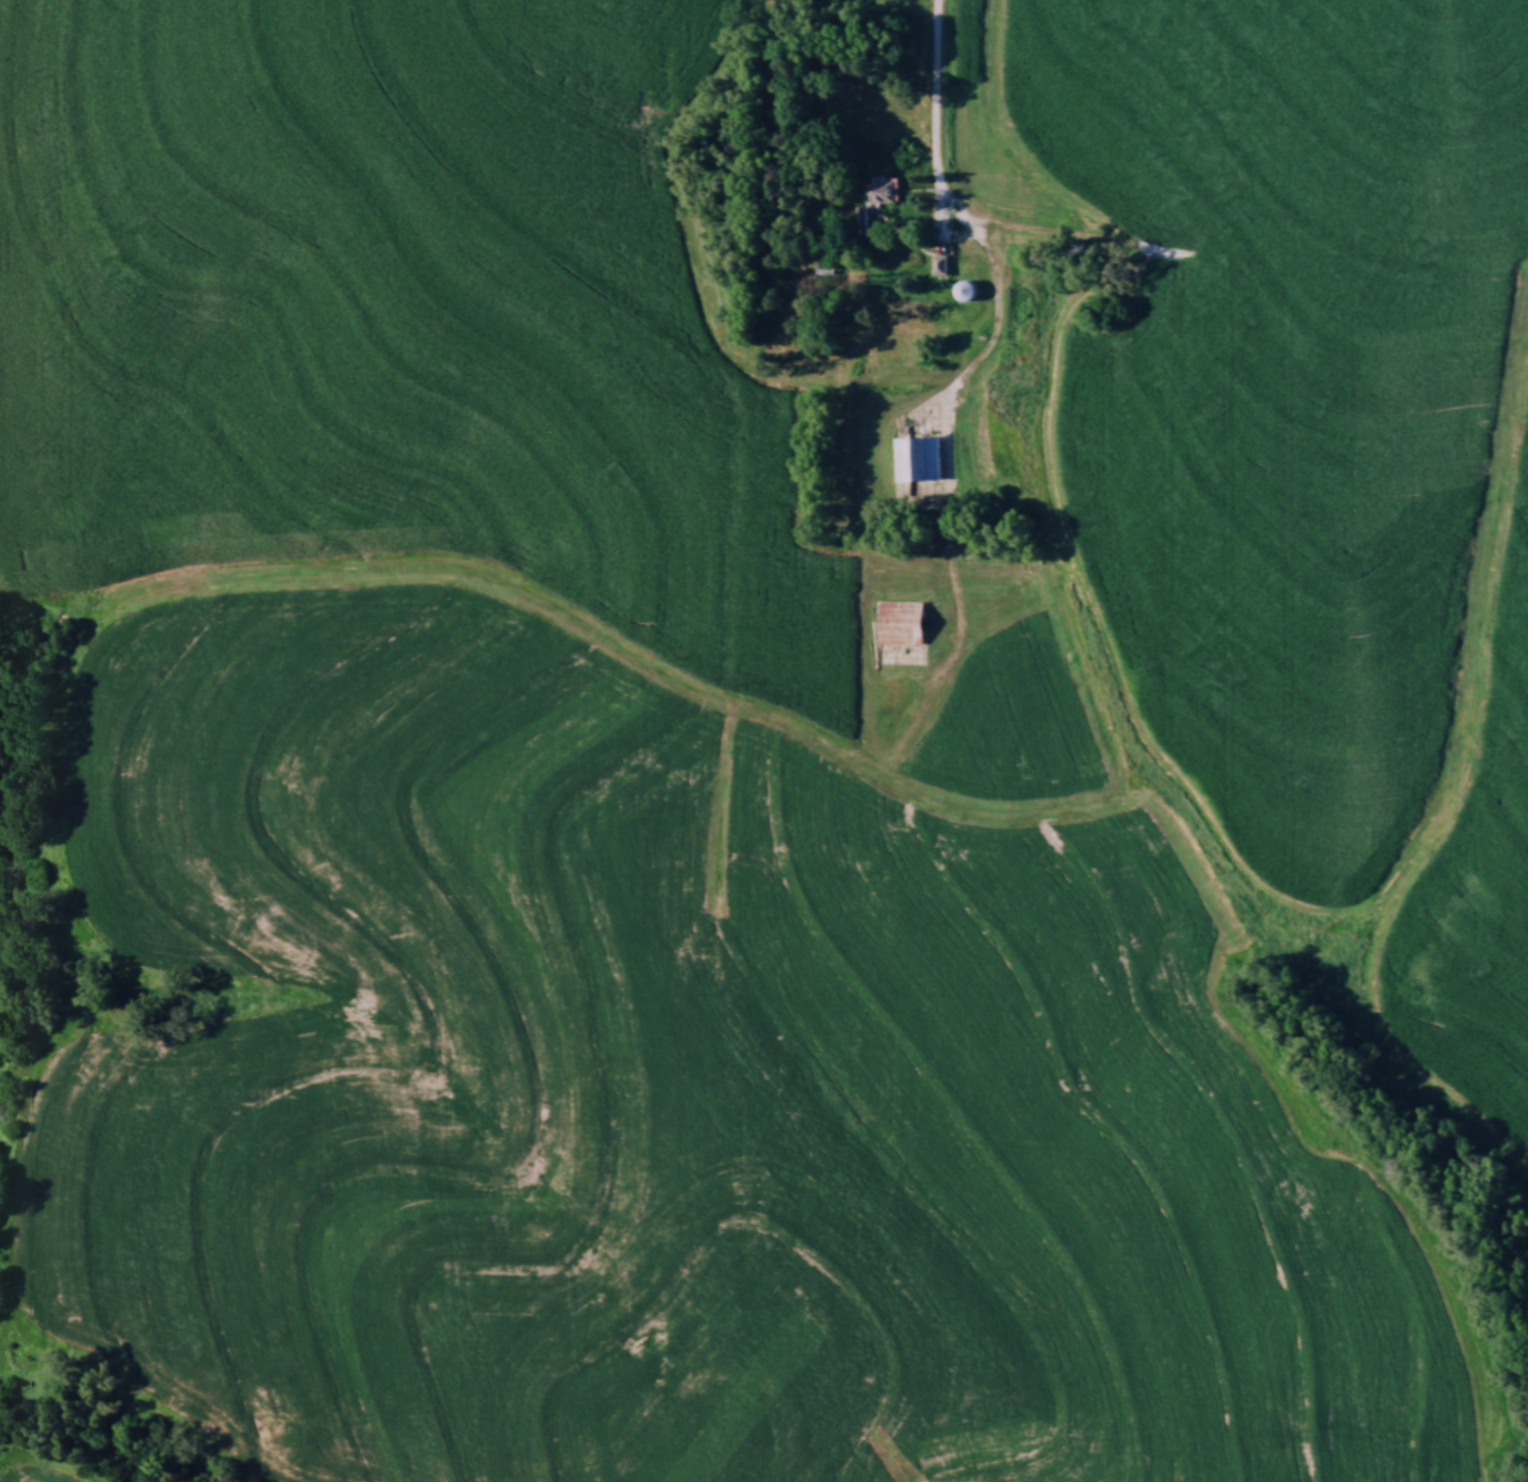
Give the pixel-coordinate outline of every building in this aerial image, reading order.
[(902,204),(902,176),(868,176),(868,204),(902,204)] [(937,256),(937,276),(952,276),(952,256),(937,256)] [(899,439),(943,439),(944,483),(900,483),(899,439)] [(885,604),(930,604),(930,649),(885,649),(885,604)]
